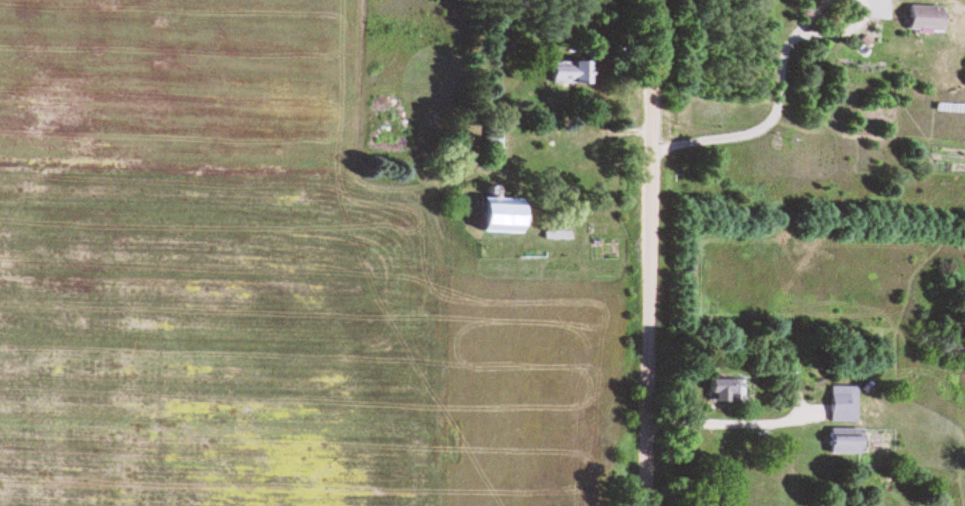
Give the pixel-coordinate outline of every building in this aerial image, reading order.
[(588,63),(549,63),(550,87),(589,86),(588,63)] [(487,235),(528,235),(528,201),(487,201),(487,235)] [(737,404),(737,386),(712,386),(712,404),(737,404)] [(857,390),(841,390),(841,396),(831,396),(831,425),(857,425),(857,390)] [(863,457),(864,435),(832,433),(830,455),(863,457)]
